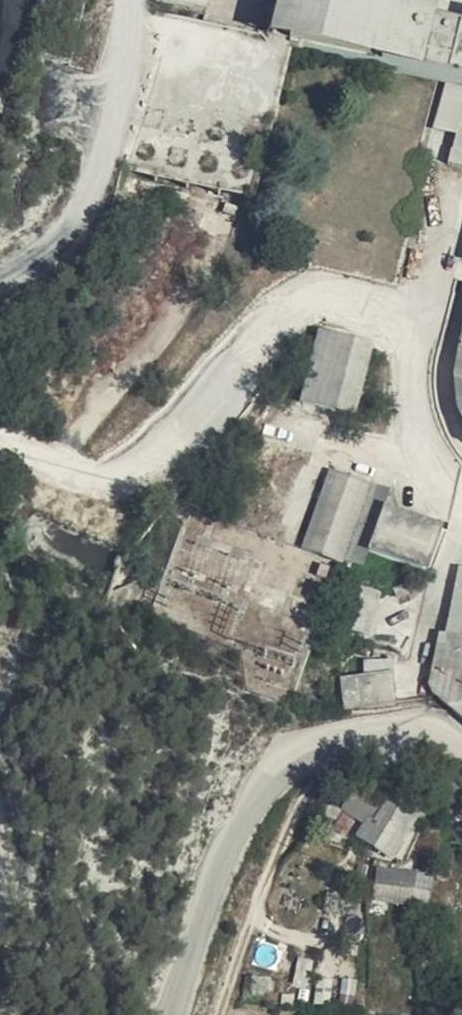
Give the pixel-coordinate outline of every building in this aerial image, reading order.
[(290,11),(270,91),(461,139),(461,94),(396,77),(413,0),(389,0),(381,33),(290,11)] [(290,11),(381,33),(389,0),(292,0),(290,11)] [(396,77),(461,94),(461,0),(413,0),(396,77)] [(305,394),(355,408),(375,342),(325,327),(305,394)] [(445,424),(459,457),(461,462),(461,354),(445,424)] [(305,456),(259,440),(237,498),(283,515),(305,456)] [(341,561),(370,486),(333,472),(302,545),(341,561)] [(392,494),(370,486),(341,561),(364,571),(372,548),(386,512),(392,494)] [(442,533),(386,512),(372,548),(428,571),(442,533)] [(383,637),(389,589),(348,585),(342,631),(383,637)] [(448,652),(421,647),(420,658),(428,681),(445,693),(461,706),(461,607),(448,652)] [(353,703),(385,702),(385,693),(401,692),(402,678),(358,676),(354,683),(353,703)] [(395,803),(373,841),(392,852),(419,809),(399,797),(395,803)] [(357,832),(373,841),(395,803),(390,800),(384,811),(380,808),(374,818),(368,814),(357,832)] [(379,897),(399,899),(401,873),(381,871),(379,897)] [(401,873),(399,899),(427,902),(429,876),(401,873)]
